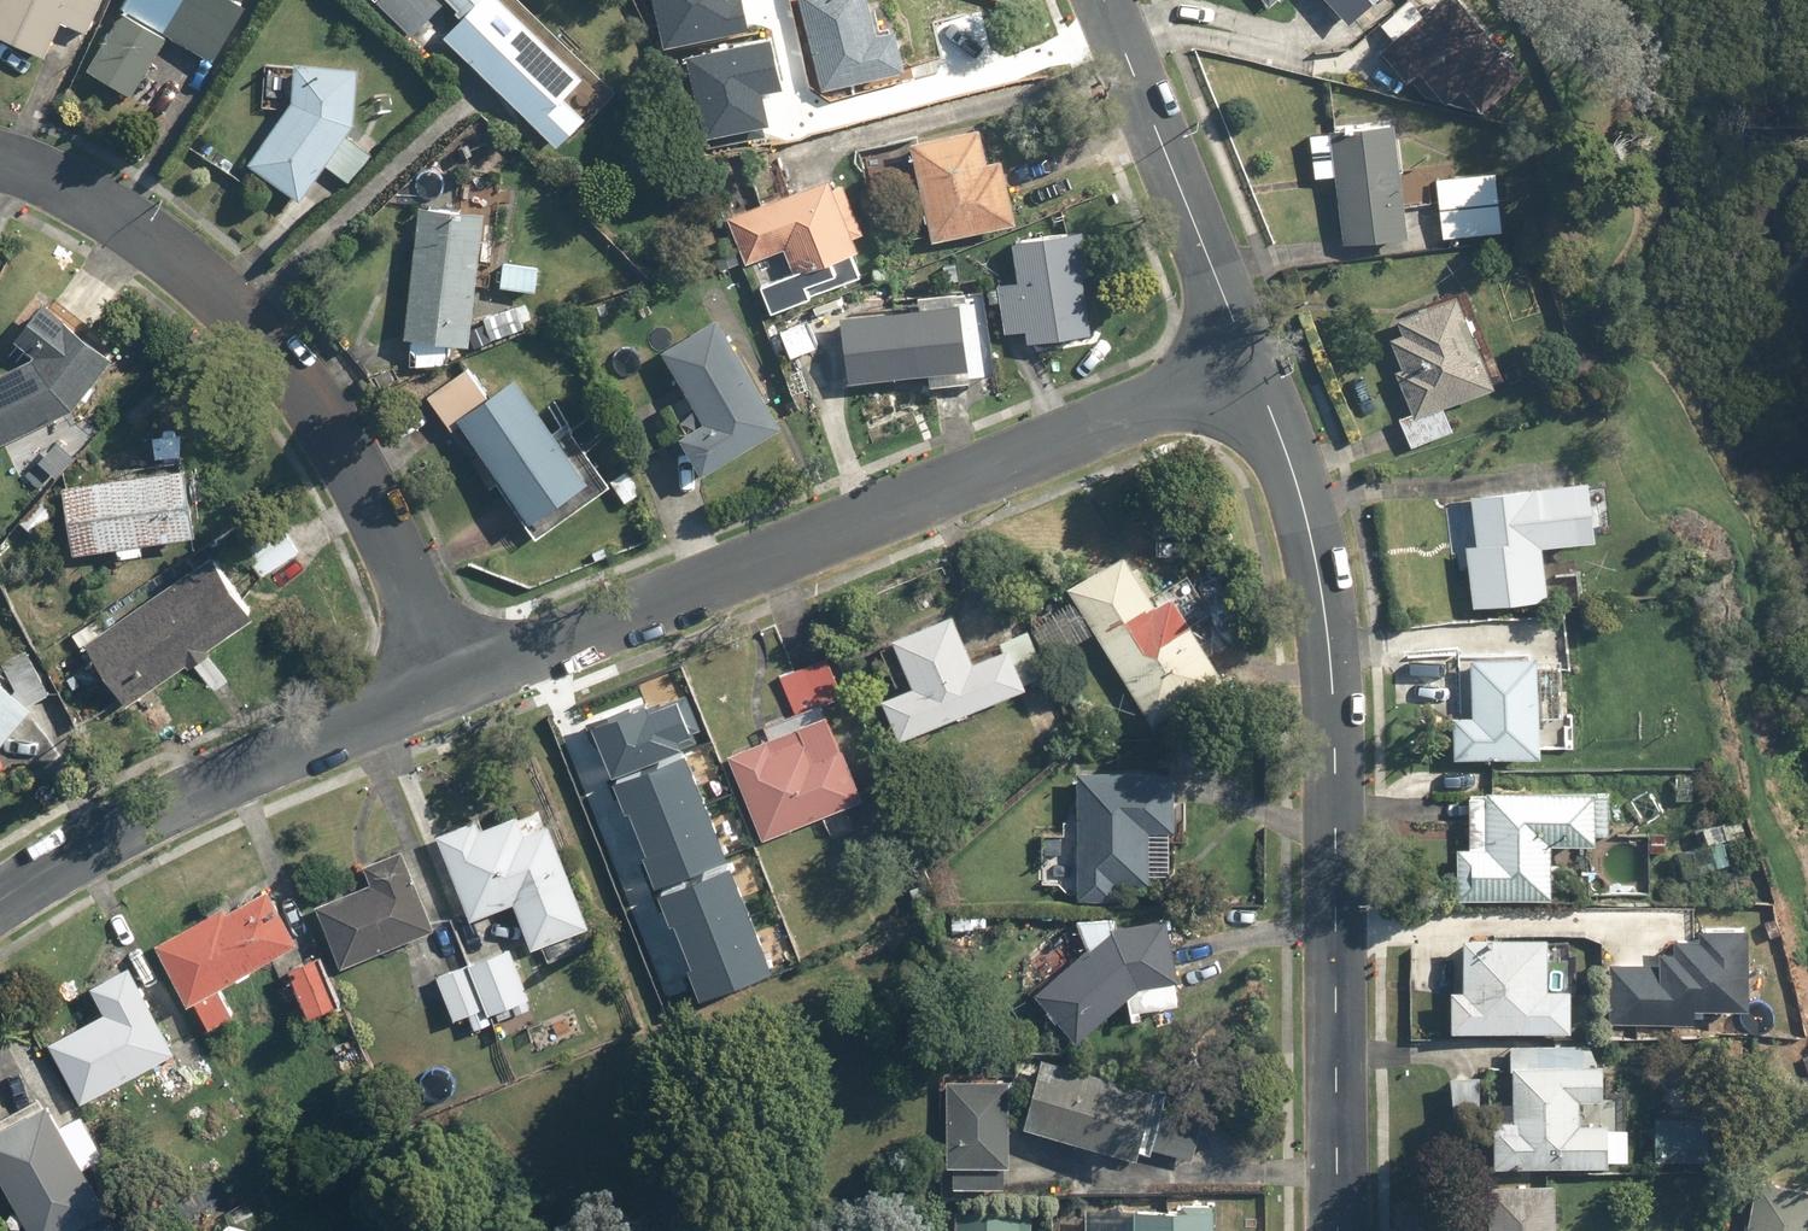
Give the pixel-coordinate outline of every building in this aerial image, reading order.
[(45,56),(58,24),(85,36),(101,0),(0,0),(0,37),(45,56)] [(85,69),(131,95),(166,35),(212,62),(245,5),(236,0),(125,0),(85,69)] [(376,1),(412,35),(427,19),(557,144),(584,116),(562,95),(581,76),(501,0),(377,0),(376,1)] [(661,46),(745,29),(739,0),(652,0),(661,46)] [(820,87),(842,82),(848,106),(897,94),(892,73),(905,70),(895,28),(877,32),(870,0),(799,0),(820,87)] [(1270,9),(1279,0),(1261,0),(1270,9)] [(1348,24),(1373,0),(1326,0),(1348,24)] [(1420,11),(1410,0),(1408,0),(1370,33),(1409,78),(1417,72),(1445,103),(1462,89),(1480,110),(1523,73),(1461,0),(1433,0),(1420,11)] [(686,60),(703,144),(769,130),(761,92),(783,88),(774,43),(686,60)] [(372,150),(348,132),(353,126),(356,65),(268,61),(266,107),(286,108),(248,159),(299,198),(324,165),(348,183),(372,150)] [(1312,178),(1335,176),(1341,244),(1404,239),(1394,121),(1330,126),(1331,133),(1308,135),(1312,178)] [(977,128),(909,143),(929,238),(1015,220),(1003,164),(985,168),(977,128)] [(1495,171),(1437,175),(1440,235),(1498,232),(1495,171)] [(828,177),(726,217),(744,263),(784,248),(793,272),(756,286),(766,311),(865,273),(828,177)] [(446,366),(448,344),(470,346),(481,226),(497,227),(501,183),(464,179),(462,210),(418,206),(404,362),(446,366)] [(1014,243),(1019,282),(996,285),(1002,331),(1024,328),(1026,341),(1091,333),(1079,235),(1014,243)] [(538,263),(499,259),(496,285),(536,289),(538,263)] [(912,292),(913,306),(838,316),(842,348),(811,358),(827,406),(860,395),(855,381),(926,372),(928,383),(993,375),(983,299),(956,302),(954,286),(912,292)] [(1441,407),(1493,387),(1457,295),(1398,318),(1403,330),(1390,335),(1402,366),(1394,370),(1411,414),(1400,418),(1410,446),(1450,430),(1441,407)] [(27,361),(0,373),(0,440),(65,412),(111,357),(46,302),(14,340),(32,355),(27,361)] [(526,330),(516,304),(483,316),(492,342),(526,330)] [(782,427),(717,318),(661,351),(688,398),(675,406),(690,430),(683,435),(705,473),(782,427)] [(553,399),(536,410),(513,376),(486,395),(466,366),(426,394),(491,487),(497,483),(535,537),(602,490),(612,505),(638,487),(627,470),(611,482),(553,399)] [(193,538),(184,468),(61,484),(70,552),(112,547),(113,558),(139,555),(137,545),(193,538)] [(1547,599),(1541,545),(1594,539),(1587,481),(1464,494),(1476,606),(1547,599)] [(311,571),(283,530),(245,556),(274,597),(311,571)] [(1123,553),(1067,587),(1149,722),(1224,676),(1211,654),(1228,644),(1192,585),(1156,607),(1123,553)] [(253,617),(208,555),(80,649),(121,705),(184,659),(209,694),(225,682),(204,653),(253,617)] [(1091,637),(1068,599),(1032,621),(1055,658),(1091,637)] [(875,701),(891,741),(1044,679),(1025,632),(1002,641),(1004,647),(972,660),(953,613),(890,638),(910,686),(875,701)] [(30,707),(50,694),(23,650),(0,665),(0,741),(30,707)] [(1458,652),(1459,757),(1538,757),(1538,652),(1458,652)] [(860,799),(824,703),(843,696),(828,656),(781,674),(795,711),(763,723),(767,734),(725,750),(758,838),(860,799)] [(593,728),(610,777),(694,747),(691,736),(700,733),(686,695),(593,728)] [(614,785),(654,888),(723,861),(683,758),(614,785)] [(1173,773),(1079,772),(1077,897),(1111,898),(1111,875),(1145,876),(1146,828),(1172,829),(1173,773)] [(1656,784),(1630,787),(1634,821),(1660,818),(1656,784)] [(1486,796),(1470,796),(1468,848),(1457,847),(1455,897),(1550,900),(1552,841),(1595,842),(1596,789),(1486,787),(1486,796)] [(476,815),(431,834),(467,919),(511,900),(532,949),(547,943),(554,960),(588,945),(582,932),(591,928),(546,824),(525,832),(519,817),(483,832),(476,815)] [(434,928),(401,847),(363,862),(371,880),(317,902),(342,966),(380,951),(383,958),(398,951),(395,943),(434,928)] [(658,896),(698,999),(767,972),(726,869),(658,896)] [(235,1012),(219,984),(296,941),(282,915),(288,912),(272,884),(229,908),(225,901),(153,942),(187,1003),(193,999),(209,1027),(235,1012)] [(1075,1042),(1125,1000),(1177,1003),(1173,978),(1179,977),(1169,917),(1112,927),(1111,918),(1077,921),(1080,954),(1034,997),(1075,1042)] [(1654,948),(1654,961),(1609,961),(1609,1021),(1691,1021),(1691,1004),(1746,1004),(1746,918),(1700,918),(1700,933),(1671,933),(1671,948),(1654,948)] [(1571,987),(1546,986),(1547,935),(1465,934),(1464,985),(1450,985),(1449,1028),(1570,1030),(1571,987)] [(510,948),(470,963),(489,1014),(529,999),(510,948)] [(320,954),(287,969),(308,1016),(340,1002),(320,954)] [(435,976),(451,1020),(465,1015),(470,1030),(492,1022),(489,1014),(470,963),(435,976)] [(176,1050),(130,964),(88,987),(102,1014),(46,1044),(77,1102),(176,1050)] [(1607,1121),(1578,1121),(1579,1098),(1602,1098),(1603,1062),(1584,1062),(1584,1043),(1511,1042),(1510,1120),(1493,1120),(1493,1163),(1606,1164),(1607,1121)] [(1148,1160),(1151,1149),(1194,1160),(1206,1116),(1162,1105),(1165,1091),(1035,1058),(1018,1127),(1148,1160)] [(946,1162),(952,1162),(951,1188),(1002,1190),(1003,1164),(1009,1165),(1013,1081),(950,1079),(946,1162)] [(15,1229),(23,1224),(28,1230),(67,1230),(106,1208),(46,1104),(9,1125),(3,1115),(0,1116),(0,1203),(15,1229)] [(1708,1115),(1654,1112),(1652,1156),(1706,1159),(1708,1115)] [(1757,1174),(1746,1230),(1807,1230),(1807,1184),(1757,1174)] [(1508,1182),(1508,1216),(1486,1216),(1486,1230),(1557,1230),(1557,1182),(1508,1182)] [(954,1209),(953,1230),(1032,1230),(1033,1210),(954,1209)] [(1212,1211),(1132,1209),(1132,1230),(1212,1230),(1212,1211)]
